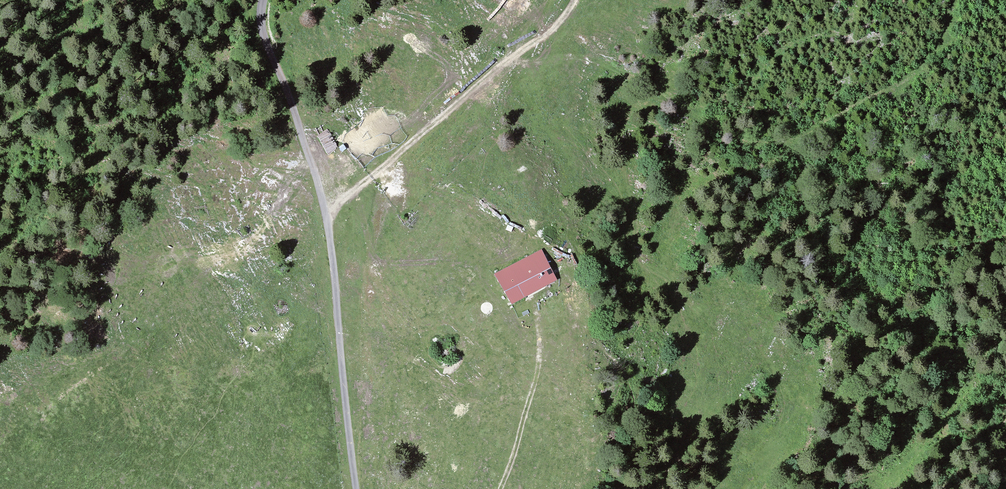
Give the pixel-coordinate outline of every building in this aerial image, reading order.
[(495,274),(511,304),(557,280),(541,249),(495,274)]
